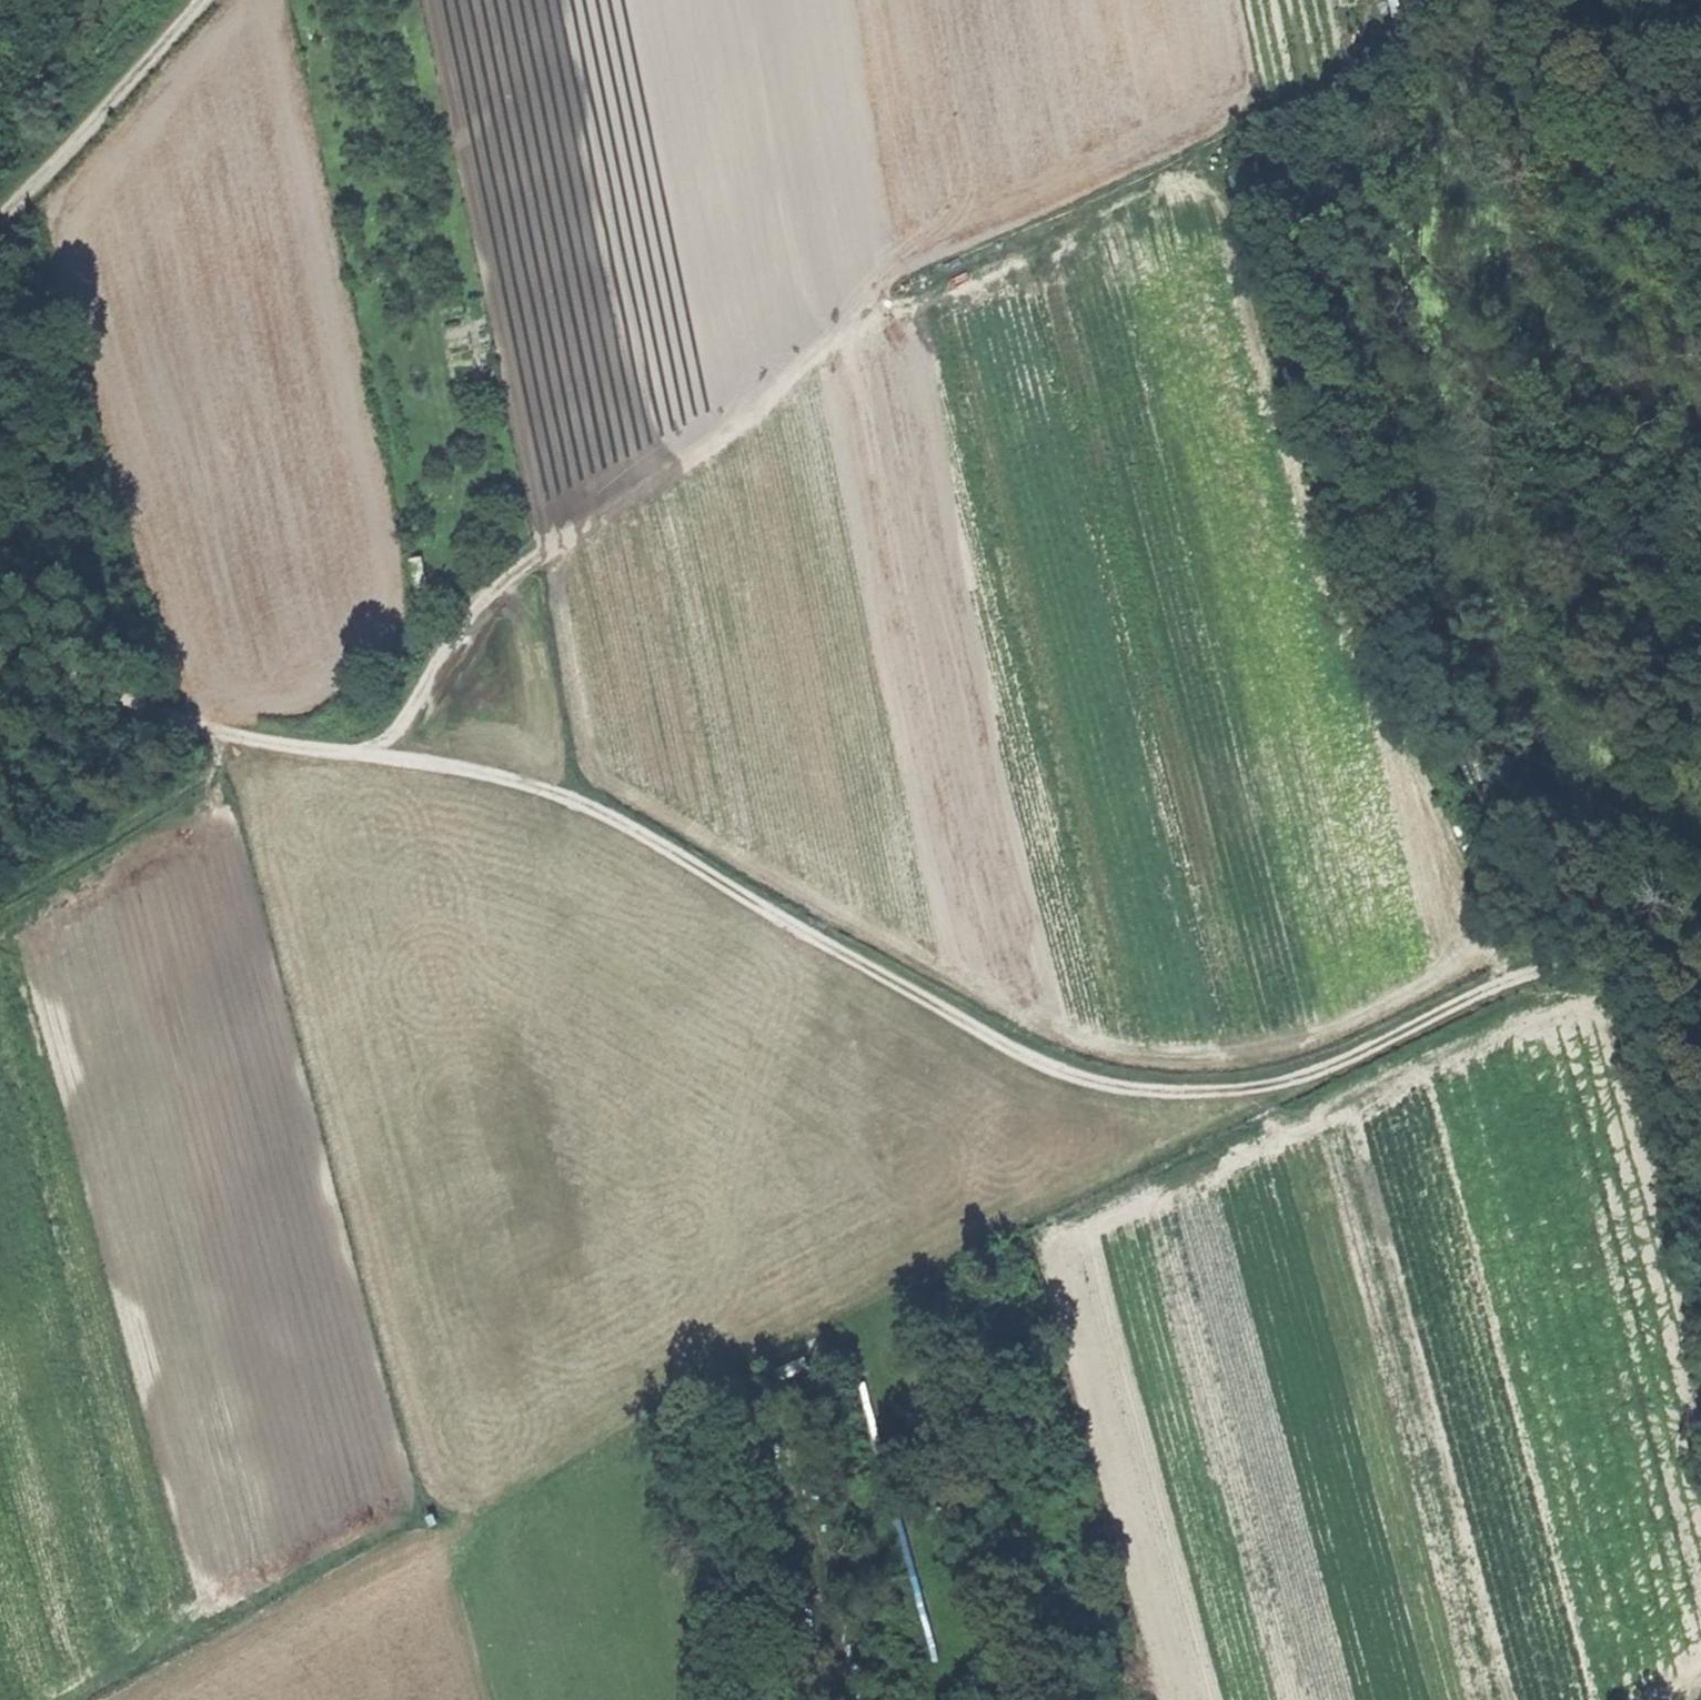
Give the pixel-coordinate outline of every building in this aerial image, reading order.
[(1401,11),(1425,5),(1423,0),(1398,0),(1401,11)]
